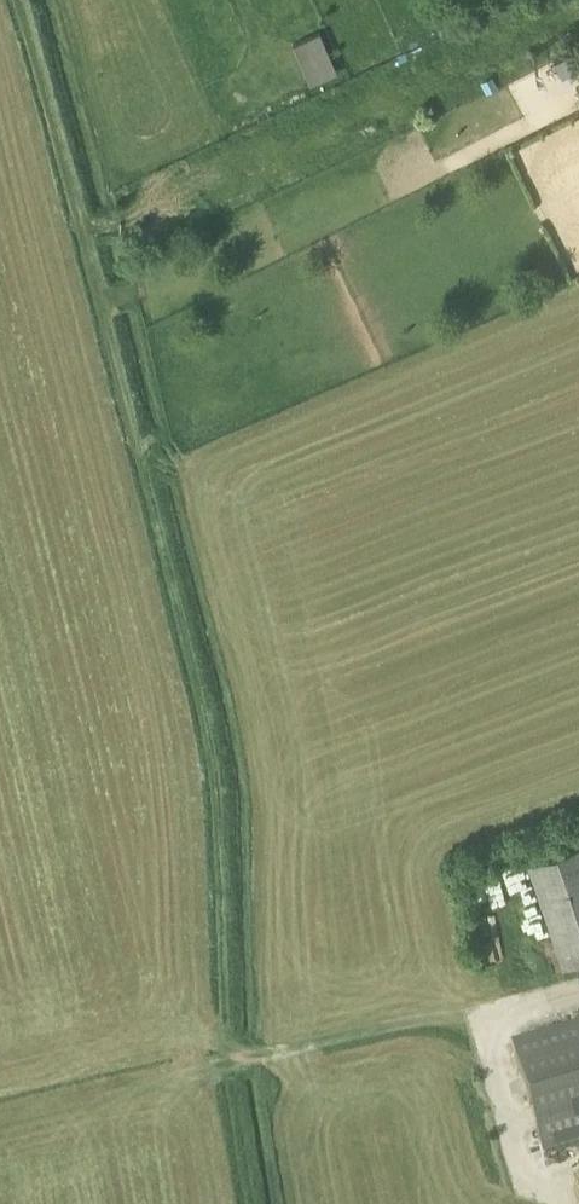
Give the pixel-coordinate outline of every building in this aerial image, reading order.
[(318,29),(291,41),(309,82),(336,70),(318,29)] [(530,864),(565,968),(578,963),(578,848),(530,864)] [(512,1044),(544,1155),(578,1145),(578,1025),(512,1044)]
